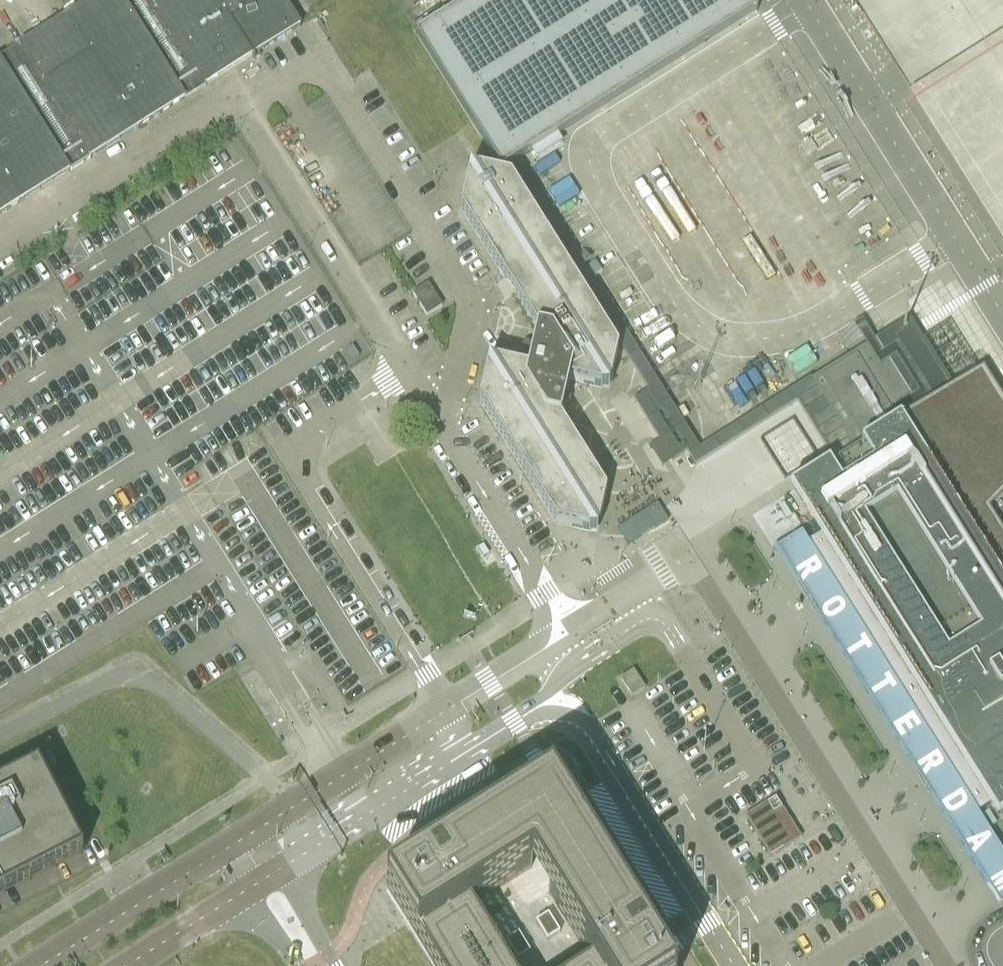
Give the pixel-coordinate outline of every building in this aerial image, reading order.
[(123,0),(89,0),(66,15),(137,129),(185,99),(123,0)] [(152,0),(123,0),(185,99),(205,86),(152,0)] [(217,0),(152,0),(205,86),(252,56),(254,59),(260,55),(258,52),(252,56),(217,0)] [(283,0),(217,0),(252,56),(258,52),(300,26),(283,0)] [(415,34),(419,41),(501,171),(507,167),(621,346),(648,390),(686,451),(694,464),(796,401),(836,463),(837,466),(858,453),(812,379),(811,378),(698,448),(518,160),(610,102),(755,10),(749,0),(468,0),(415,34)] [(137,129),(66,15),(19,44),(90,158),(137,129)] [(19,44),(0,56),(0,60),(69,171),(90,158),(19,44)] [(0,60),(0,166),(22,201),(69,171),(0,60)] [(0,166),(0,215),(22,201),(0,166)] [(618,348),(510,177),(469,168),(460,208),(536,330),(538,318),(547,317),(575,353),(569,380),(608,389),(618,348)] [(442,306),(427,283),(412,293),(426,316),(442,306)] [(538,318),(536,330),(533,344),(527,343),(525,353),(531,355),(526,367),(523,382),(545,416),(559,417),(569,380),(575,353),(547,317),(538,318)] [(772,550),(777,551),(783,546),(786,545),(817,595),(819,593),(820,594),(820,595),(819,596),(819,598),(819,599),(819,600),(819,601),(820,602),(820,603),(821,604),(821,605),(822,605),(823,606),(824,607),(826,608),(827,608),(828,608),(829,608),(829,609),(830,610),(827,611),(901,729),(899,731),(897,731),(896,732),(911,756),(914,754),(916,753),(923,764),(926,762),(926,763),(927,765),(927,766),(927,767),(927,768),(927,769),(927,770),(927,771),(928,772),(928,773),(929,774),(930,774),(930,775),(931,775),(932,776),(933,776),(934,776),(938,782),(938,783),(937,784),(937,785),(937,786),(938,787),(938,788),(938,789),(939,789),(939,790),(940,791),(941,792),(942,792),(942,793),(943,793),(944,793),(945,793),(946,795),(947,796),(944,797),(970,839),(985,863),(1002,852),(998,847),(998,846),(999,846),(986,825),(981,818),(980,818),(977,812),(989,805),(997,818),(1002,814),(1002,477),(913,332),(900,340),(891,328),(840,361),(812,379),(858,453),(837,466),(836,463),(830,467),(828,464),(789,488),(819,534),(807,542),(802,534),(803,534),(801,532),(772,550)] [(604,490),(559,417),(545,416),(523,382),(526,367),(487,358),(477,399),(554,522),(595,531),(604,490)] [(648,390),(633,399),(672,461),(683,454),(682,453),(686,451),(648,390)] [(633,670),(620,678),(631,697),(645,688),(633,670)] [(41,767),(0,787),(0,896),(84,853),(41,767)] [(597,863),(548,786),(504,812),(384,889),(407,925),(432,965),(662,965),(650,947),(597,863)] [(765,804),(744,817),(770,857),(790,844),(765,804)]
